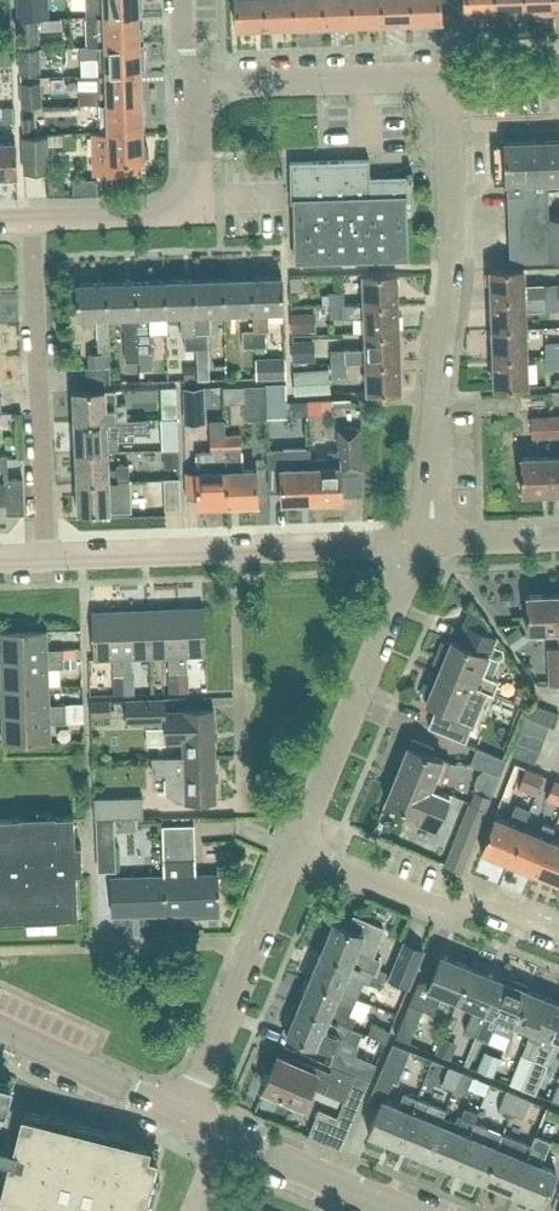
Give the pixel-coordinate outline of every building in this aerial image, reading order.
[(36,0),(16,0),(17,15),(37,14),(36,0)] [(138,14),(137,0),(83,0),(84,16),(138,14)] [(265,0),(236,0),(237,27),(266,26),(265,0)] [(266,26),(295,25),(294,0),(265,0),(266,26)] [(295,25),(324,24),(323,0),(294,0),(295,25)] [(324,24),(353,22),(352,0),(323,0),(324,24)] [(353,22),(383,21),(382,0),(352,0),(353,22)] [(411,0),(382,0),(383,21),(412,20),(411,0)] [(412,20),(441,19),(441,0),(411,0),(412,20)] [(494,0),(465,0),(465,12),(495,11),(494,0)] [(524,10),(524,0),(494,0),(495,11),(524,10)] [(524,10),(553,9),(553,0),(524,0),(524,10)] [(84,16),(85,45),(139,43),(138,14),(84,16)] [(37,18),(17,18),(16,19),(17,43),(38,42),(37,18)] [(38,21),(38,33),(60,33),(60,22),(38,21)] [(140,72),(139,43),(80,45),(81,54),(97,53),(98,74),(140,72)] [(18,47),(19,68),(39,67),(38,47),(18,47)] [(99,103),(141,102),(140,72),(98,74),(99,103)] [(19,106),(20,106),(41,105),(40,80),(18,81),(19,106)] [(141,102),(99,103),(100,132),(142,131),(141,102)] [(1,121),(14,121),(13,106),(0,106),(1,121)] [(93,173),(139,171),(139,160),(143,160),(143,156),(147,155),(147,144),(143,144),(142,131),(100,132),(92,132),(93,173)] [(34,135),(22,136),(24,172),(48,171),(47,144),(62,143),(61,134),(34,135)] [(507,182),(545,181),(558,180),(558,139),(504,141),(504,143),(491,143),(493,182),(506,182),(507,182)] [(16,174),(15,140),(0,141),(0,175),(16,174)] [(369,175),(369,169),(369,159),(289,161),(290,201),(293,201),(295,260),(407,256),(405,199),(413,199),(412,179),(413,179),(413,174),(369,175)] [(545,181),(507,182),(510,261),(548,259),(547,217),(545,181)] [(558,259),(558,216),(547,217),(548,259),(558,259)] [(489,269),(490,298),(524,297),(523,268),(489,269)] [(363,303),(397,302),(396,272),(362,273),(363,303)] [(253,346),(263,346),(263,328),(266,328),(266,311),(280,310),(279,276),(250,277),(252,311),(252,329),(253,346)] [(252,311),(250,277),(223,278),(224,312),(252,311)] [(193,279),(194,313),(224,312),(223,278),(193,279)] [(164,280),(165,314),(179,313),(180,333),(184,333),(184,349),(196,348),(195,331),(194,313),(193,279),(164,280)] [(164,280),(135,281),(137,350),(148,350),(147,314),(165,314),(164,280)] [(135,281),(106,282),(107,316),(125,315),(126,360),(137,359),(137,350),(135,281)] [(543,284),(543,296),(557,295),(558,295),(558,281),(557,281),(557,284),(543,284)] [(108,335),(107,316),(106,282),(76,283),(77,317),(95,316),(95,335),(108,335)] [(329,304),(344,303),(343,291),(329,291),(329,304)] [(557,295),(543,296),(544,310),(557,310),(557,295)] [(525,310),(544,310),(543,296),(524,297),(490,298),(491,328),(525,327),(525,310)] [(364,332),(398,331),(397,302),(363,303),(344,303),(329,304),(330,317),(363,316),(364,332)] [(315,312),(289,309),(287,334),(313,336),(315,312)] [(492,357),(526,356),(525,327),(491,328),(492,357)] [(253,346),(252,329),(242,329),(242,346),(253,346)] [(208,379),(208,378),(207,348),(206,348),(206,331),(195,331),(196,348),(197,380),(208,379)] [(345,361),(365,361),(399,360),(398,331),(364,332),(364,347),(345,348),(331,349),(331,362),(345,361)] [(108,351),(108,335),(95,335),(96,351),(96,352),(108,351)] [(290,363),(325,364),(326,338),(291,336),(290,363)] [(558,355),(558,353),(558,342),(545,342),(545,355),(558,355)] [(96,351),(87,352),(87,366),(85,366),(85,382),(110,381),(108,351),(96,352),(96,351)] [(73,355),(60,355),(60,364),(73,364),(73,355)] [(545,355),(546,368),(558,368),(558,355),(545,355)] [(526,356),(492,357),(492,386),(527,385),(526,356)] [(399,360),(365,361),(366,391),(400,390),(399,360)] [(345,361),(331,362),(331,375),(345,375),(345,361)] [(323,391),(328,391),(328,367),(292,368),(293,393),(323,392),(323,391)] [(285,382),(264,382),(264,384),(265,416),(286,416),(285,382)] [(244,418),(265,418),(264,384),(243,384),(244,418)] [(198,385),(182,385),(183,421),(199,421),(198,385)] [(125,404),(115,405),(114,389),(72,391),(73,421),(126,420),(126,418),(125,404)] [(219,409),(219,389),(202,390),(203,409),(219,409)] [(523,399),(523,413),(542,413),(542,399),(523,399)] [(295,401),(293,417),(331,422),(333,406),(295,401)] [(547,414),(547,436),(558,436),(558,413),(547,414)] [(547,436),(547,414),(529,414),(530,437),(547,436)] [(74,451),(107,450),(107,449),(117,448),(117,440),(133,439),(133,430),(146,430),(145,418),(126,418),(126,420),(73,421),(74,451)] [(196,471),(184,471),(185,496),(195,496),(195,508),(226,507),(223,424),(223,419),(208,420),(209,449),(195,450),(196,471)] [(243,423),(223,424),(226,507),(257,505),(255,471),(241,472),(239,436),(245,436),(245,426),(243,423)] [(308,447),(311,501),(341,500),(340,470),(359,469),(358,428),(337,429),(337,449),(326,449),(326,458),(309,458),(309,447),(308,447)] [(311,501),(308,447),(266,449),(268,490),(281,489),(281,502),(311,501)] [(108,469),(107,450),(74,451),(75,482),(128,480),(128,478),(128,464),(117,464),(117,469),(108,469)] [(5,513),(23,512),(22,477),(7,478),(6,454),(0,454),(0,514),(5,514),(5,513)] [(520,493),(550,492),(548,455),(519,457),(520,493)] [(548,455),(550,492),(558,491),(558,455),(548,455)] [(178,477),(162,477),(163,493),(163,508),(180,508),(178,477)] [(130,510),(129,500),(128,480),(75,482),(77,512),(130,510)] [(555,630),(554,594),(524,595),(525,631),(555,630)] [(175,608),(177,671),(187,671),(186,655),(205,654),(203,607),(175,608)] [(177,671),(175,608),(147,609),(149,656),(167,655),(168,672),(177,671)] [(118,611),(121,674),(130,674),(130,657),(149,656),(147,609),(118,611)] [(121,674),(118,611),(90,612),(93,659),(111,658),(112,674),(121,674)] [(487,656),(495,638),(465,626),(459,642),(450,639),(437,669),(491,692),(496,680),(473,670),(480,653),(487,656)] [(64,658),(64,656),(74,656),(74,648),(47,649),(46,630),(0,632),(0,656),(0,660),(64,658)] [(558,664),(558,645),(546,646),(546,664),(558,664)] [(74,667),(74,656),(64,656),(64,658),(64,667),(74,667)] [(64,658),(0,660),(1,687),(48,686),(47,668),(64,667),(64,658)] [(546,664),(547,683),(558,682),(558,664),(546,664)] [(432,712),(469,727),(471,728),(487,691),(491,693),(491,692),(437,669),(431,685),(427,683),(421,695),(426,697),(425,700),(436,704),(432,712)] [(48,686),(1,687),(2,715),(49,714),(82,712),(82,702),(65,704),(48,704),(48,686)] [(165,709),(165,698),(164,697),(156,697),(124,697),(124,723),(163,723),(163,715),(165,715),(165,709)] [(89,716),(90,716),(109,715),(109,699),(89,699),(89,716)] [(525,716),(548,725),(552,726),(558,712),(530,701),(525,716)] [(182,755),(214,754),(212,709),(181,710),(181,708),(165,709),(165,715),(163,715),(163,723),(164,742),(182,741),(182,755)] [(3,744),(50,742),(49,723),(83,722),(82,712),(49,714),(2,715),(3,744)] [(464,741),(469,727),(432,712),(427,726),(464,741)] [(520,729),(543,737),(548,725),(525,716),(520,729)] [(515,741),(538,750),(543,737),(520,729),(515,741)] [(395,771),(436,789),(448,760),(430,753),(432,746),(411,737),(408,744),(406,743),(395,771)] [(533,761),(538,750),(515,741),(510,752),(533,761)] [(504,758),(475,746),(469,762),(498,774),(504,758)] [(150,756),(151,772),(164,772),(164,790),(176,801),(215,800),(214,754),(182,755),(150,756)] [(534,794),(542,774),(542,773),(524,766),(516,786),(534,794)] [(448,793),(436,789),(395,771),(384,799),(417,813),(414,819),(434,827),(448,793)] [(552,778),(544,798),(558,804),(558,780),(553,777),(552,778)] [(468,802),(484,809),(490,796),(473,788),(468,802)] [(94,818),(142,817),(141,795),(93,796),(94,818)] [(460,869),(480,820),(484,809),(468,802),(464,814),(444,862),(458,868),(460,869)] [(514,803),(507,821),(493,815),(479,849),(506,860),(520,826),(521,826),(528,809),(514,803)] [(73,814),(0,817),(0,919),(76,916),(75,872),(81,872),(80,843),(74,844),(73,814)] [(111,876),(111,890),(112,914),(166,912),(163,824),(161,824),(162,875),(111,876)] [(217,873),(194,874),(193,824),(163,824),(166,912),(218,911),(217,873)] [(534,871),(548,837),(521,826),(520,826),(506,860),(534,871)] [(95,831),(96,860),(113,860),(112,830),(95,831)] [(548,837),(534,871),(558,881),(558,842),(548,837)] [(320,950),(372,972),(375,973),(381,958),(372,954),(384,925),(352,912),(346,926),(332,921),(320,950)] [(389,971),(386,977),(406,985),(422,947),(402,939),(389,971)] [(320,950),(308,977),(339,990),(346,973),(368,982),(372,972),(320,950)] [(408,1041),(422,1008),(432,1012),(440,992),(455,998),(469,965),(440,953),(420,1001),(410,996),(393,1036),(408,1041)] [(469,965),(455,998),(472,1005),(463,1028),(475,1033),(498,977),(469,965)] [(368,982),(379,987),(383,976),(375,973),(372,972),(368,982)] [(297,1005),(349,1027),(354,1015),(348,1013),(355,997),(339,990),(308,977),(297,1005)] [(498,977),(475,1033),(486,1038),(490,1027),(508,1035),(514,1022),(527,989),(498,977)] [(520,1052),(508,1082),(520,1087),(555,1000),(527,989),(514,1022),(529,1028),(520,1052)] [(382,1010),(398,1011),(399,992),(383,991),(382,1010)] [(540,1073),(545,1062),(543,1061),(553,1038),(558,1040),(558,1002),(555,1000),(520,1087),(539,1095),(547,1076),(540,1073)] [(361,1031),(349,1027),(297,1005),(293,1014),(288,1012),(281,1027),(287,1029),(285,1032),(334,1053),(341,1035),(356,1042),(361,1031)] [(391,1041),(378,1073),(396,1080),(409,1049),(391,1041)] [(412,1080),(421,1060),(407,1054),(399,1075),(412,1080)] [(342,1099),(335,1115),(350,1121),(368,1080),(350,1072),(331,1064),(328,1071),(303,1061),(301,1066),(276,1055),(262,1088),(302,1105),(310,1085),(323,1091),(342,1099)] [(350,1072),(368,1080),(375,1062),(357,1055),(350,1072)] [(447,1065),(440,1084),(452,1089),(460,1070),(447,1065)] [(464,1093),(472,1075),(460,1070),(452,1089),(464,1093)] [(8,1123),(0,1154),(0,1160),(4,1161),(0,1176),(0,1210),(145,1210),(148,1200),(151,1200),(158,1174),(150,1172),(155,1148),(132,1143),(134,1134),(107,1128),(107,1131),(72,1122),(73,1119),(42,1111),(42,1114),(22,1110),(22,1111),(4,1107),(7,1096),(8,1090),(0,1088),(0,1121),(8,1123)] [(505,1088),(497,1107),(510,1112),(517,1093),(505,1088)] [(397,1105),(381,1098),(367,1131),(397,1143),(416,1097),(403,1092),(397,1105)] [(522,1117),(529,1098),(517,1093),(510,1112),(522,1117)] [(425,1155),(439,1122),(442,1114),(444,1109),(416,1097),(397,1143),(425,1155)] [(454,1167),(473,1121),(471,1120),(475,1110),(464,1105),(460,1115),(456,1113),(454,1119),(442,1114),(439,1122),(425,1155),(454,1167)] [(318,1111),(307,1137),(337,1149),(347,1123),(318,1111)] [(482,1179),(501,1132),(473,1121),(454,1167),(482,1179)] [(482,1179),(511,1191),(530,1144),(501,1132),(482,1179)] [(547,1139),(535,1133),(530,1144),(511,1191),(540,1203),(554,1169),(537,1163),(547,1139)] [(235,1199),(230,1210),(265,1210),(235,1199)]
